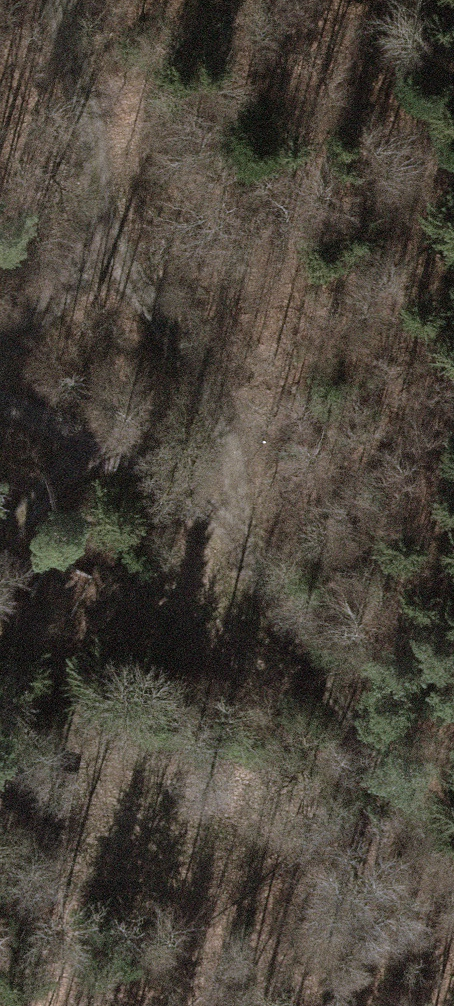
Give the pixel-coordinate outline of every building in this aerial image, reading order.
[(92,575),(51,553),(29,593),(70,615),(92,575)]
